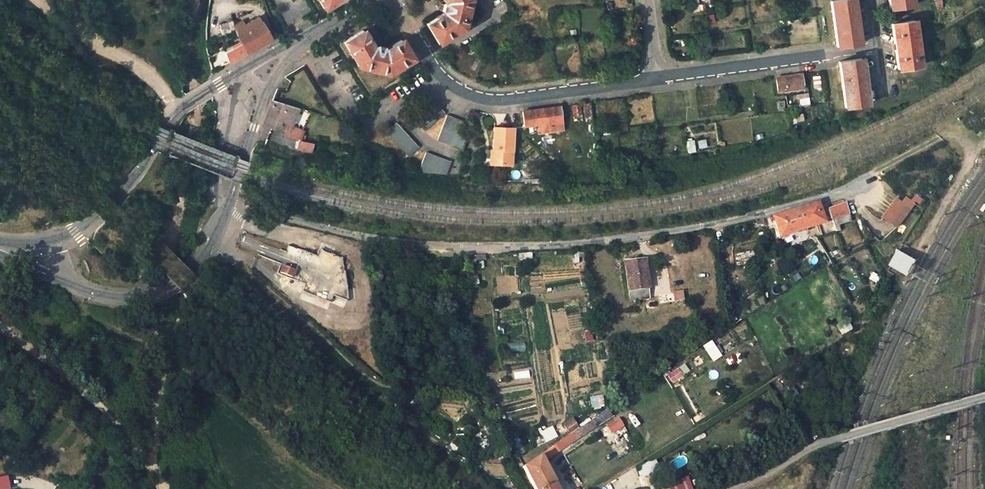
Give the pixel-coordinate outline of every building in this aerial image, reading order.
[(323,9),(337,0),(318,0),(323,9)] [(445,0),(442,13),(425,24),(438,43),(463,28),(469,0),(444,0),(445,0)] [(837,47),(859,44),(853,0),(839,0),(831,1),(837,47)] [(889,9),(911,6),(911,0),(888,0),(889,9)] [(704,16),(706,24),(714,22),(712,14),(704,16)] [(240,42),(246,52),(270,39),(256,16),(244,24),(242,21),(235,25),(235,29),(234,30),(240,42)] [(212,25),(215,38),(234,33),(231,21),(212,25)] [(891,24),(898,69),(920,66),(914,21),(891,24)] [(343,41),(359,67),(386,73),(411,58),(400,40),(383,50),(372,47),(361,30),(343,41)] [(229,62),(246,52),(240,42),(223,52),(229,62)] [(838,62),(845,107),(868,104),(860,58),(838,62)] [(776,78),(778,92),(802,88),(800,74),(786,76),(776,78)] [(287,89),(290,81),(283,78),(279,86),(287,89)] [(798,107),(809,105),(807,93),(795,95),(798,107)] [(430,98),(411,115),(425,130),(444,113),(430,98)] [(272,101),(263,124),(272,126),(276,118),(292,123),(298,108),(272,101)] [(582,104),(584,118),(591,118),(590,103),(582,104)] [(571,106),(573,118),(581,117),(579,105),(571,106)] [(523,112),(526,126),(549,123),(550,132),(562,130),(559,107),(538,110),(523,112)] [(472,125),(447,117),(437,140),(462,150),(472,125)] [(286,124),(283,136),(298,141),(301,131),(286,124)] [(410,156),(419,148),(397,124),(386,132),(410,156)] [(494,127),(493,150),(495,150),(495,165),(514,165),(515,128),(494,127)] [(697,140),(698,148),(706,147),(705,139),(697,140)] [(311,154),(313,144),(297,140),(295,151),(311,154)] [(451,161),(427,152),(419,171),(445,179),(451,161)] [(882,216),(894,226),(913,206),(905,199),(901,203),(896,199),(882,216)] [(783,214),(774,217),(779,231),(777,232),(779,236),(821,222),(817,212),(820,211),(818,204),(791,213),(790,212),(783,214)] [(830,210),(836,225),(840,223),(838,217),(848,213),(844,204),(830,210)] [(898,247),(888,263),(907,274),(916,258),(898,247)] [(631,301),(648,298),(647,288),(649,287),(645,260),(626,262),(631,301)] [(295,272),(281,266),(279,272),(292,278),(295,272)] [(671,289),(672,301),(682,299),(681,288),(671,289)] [(712,361),(721,355),(710,339),(700,346),(712,361)] [(509,341),(508,351),(523,352),(524,342),(509,341)] [(665,372),(669,382),(689,374),(685,364),(665,372)] [(535,488),(541,488),(554,482),(543,462),(611,415),(607,409),(523,467),(535,488)] [(624,425),(618,418),(611,423),(616,431),(624,425)] [(553,425),(555,434),(564,432),(562,423),(553,425)] [(658,487),(654,473),(639,478),(642,488),(653,488),(658,487)]
